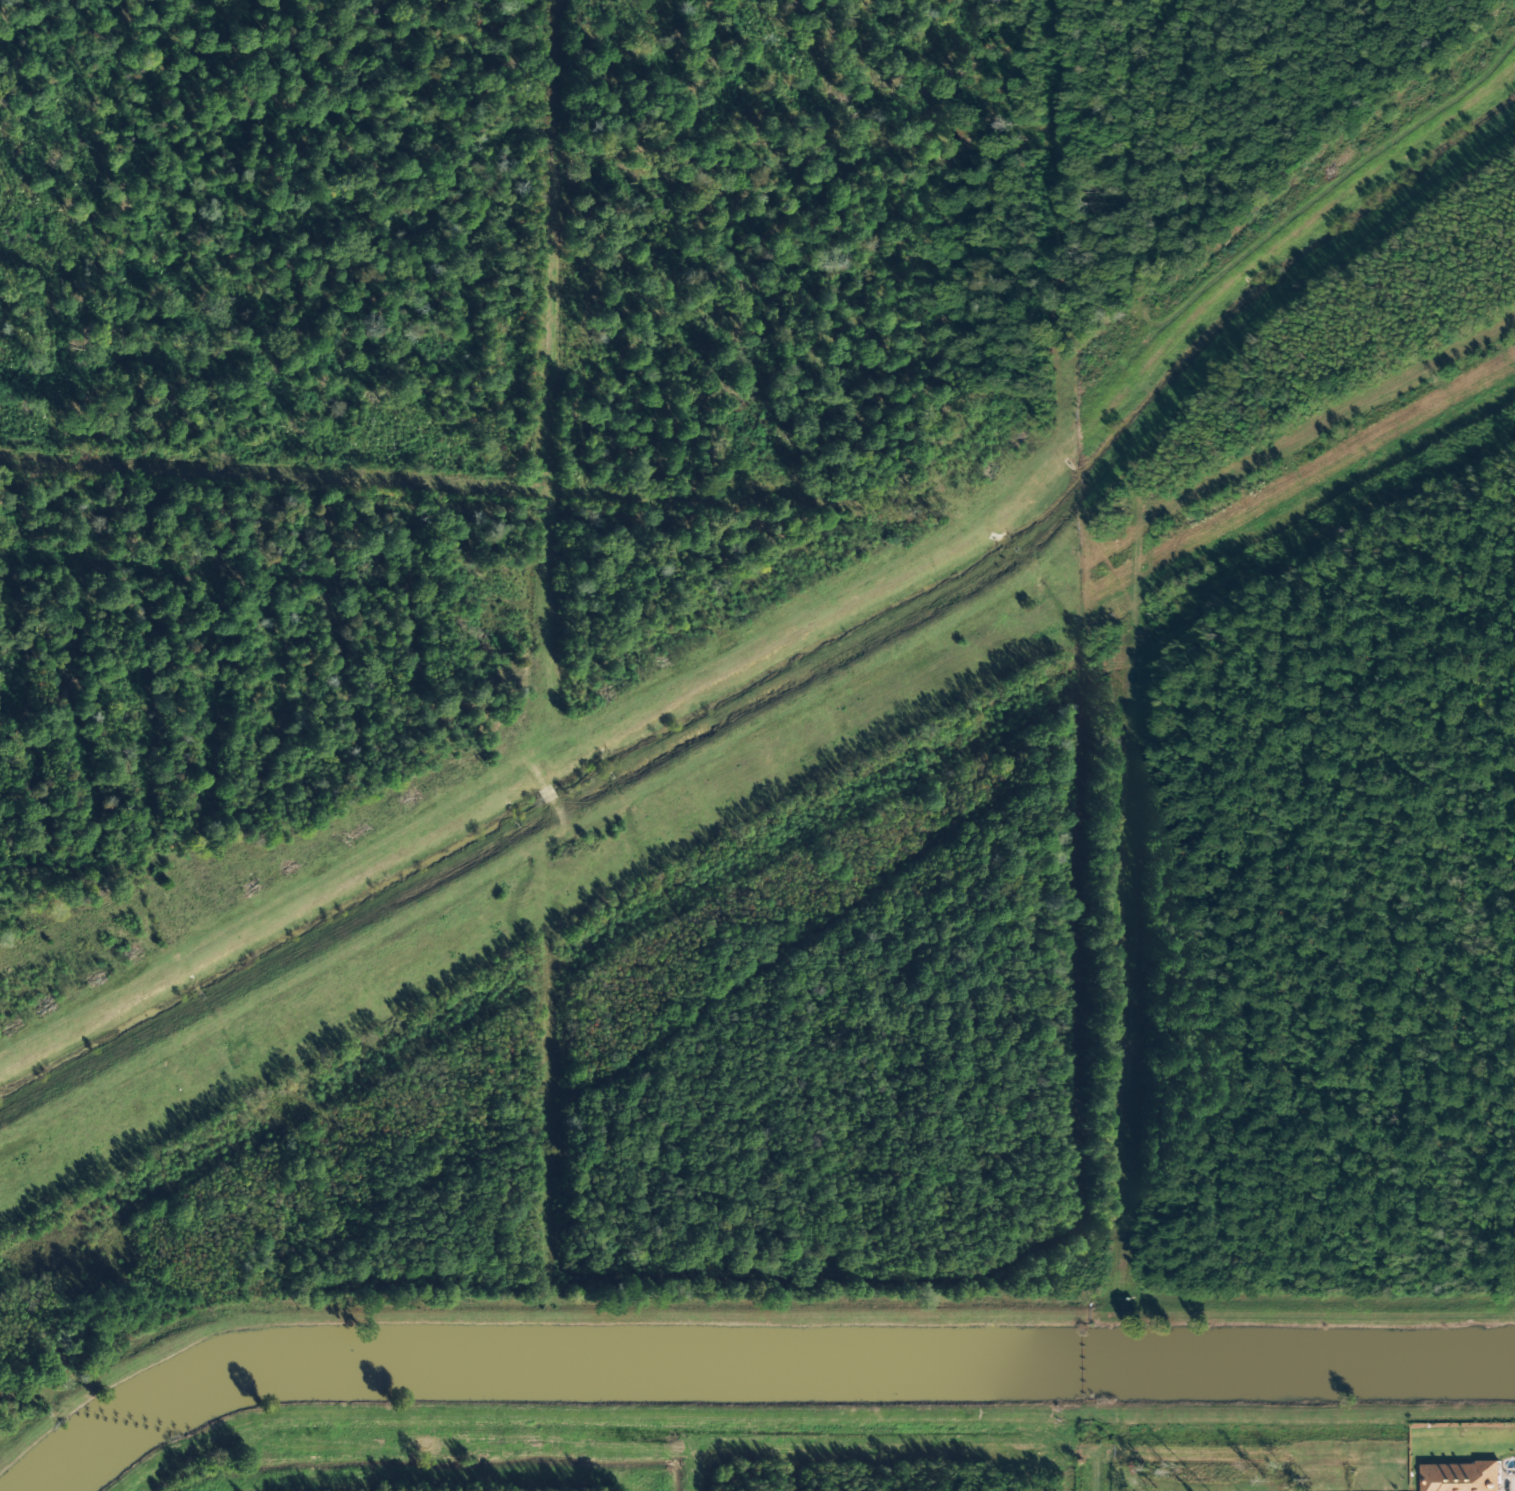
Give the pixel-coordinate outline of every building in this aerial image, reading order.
[(1422,1490),(1501,1490),(1500,1463),(1422,1464),(1422,1490)]
